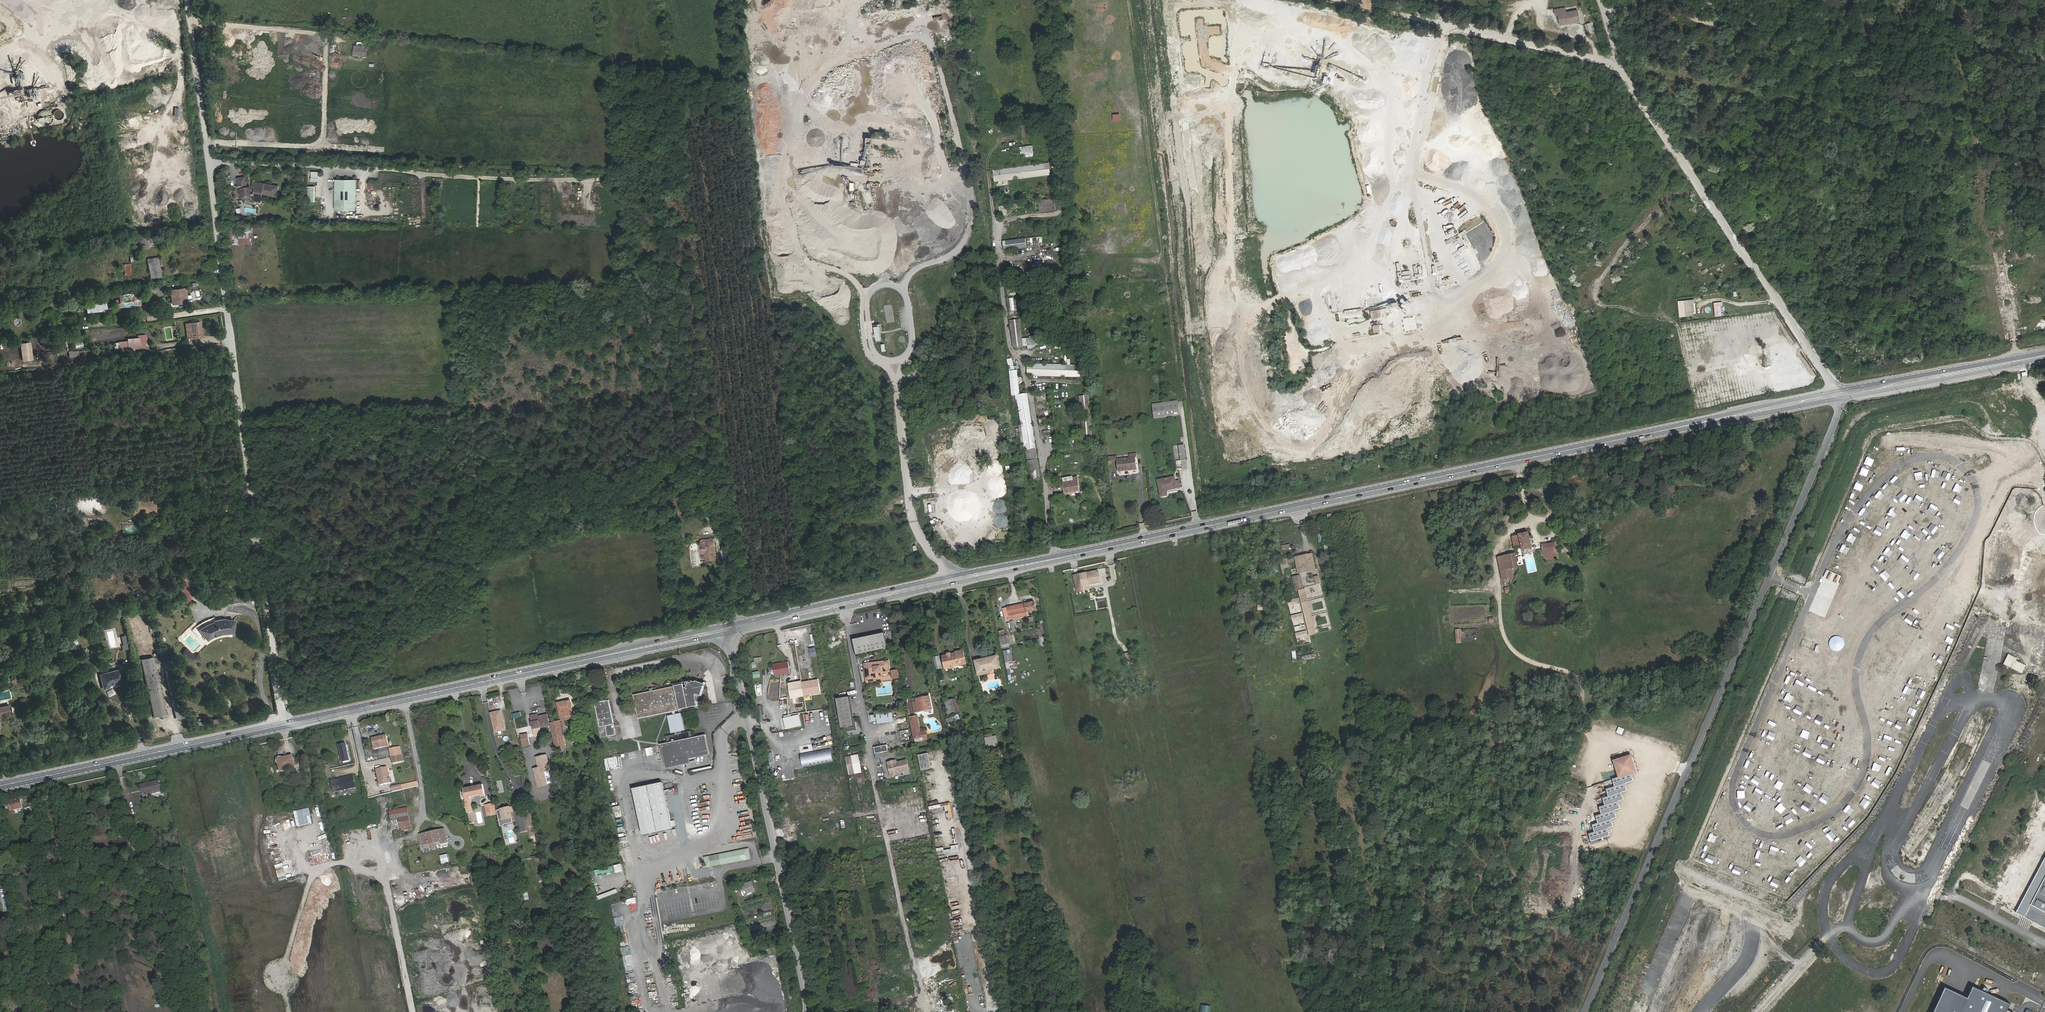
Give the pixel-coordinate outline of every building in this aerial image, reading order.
[(1564,11),(1554,13),(1555,18),(1558,17),(1561,28),(1580,23),(1577,12),(1566,15),(1564,11)] [(948,15),(940,16),(941,23),(949,22),(948,15)] [(1587,35),(1598,32),(1595,21),(1584,25),(1587,35)] [(368,46),(354,45),(354,56),(367,58),(368,46)] [(1018,147),(1019,157),(1034,156),(1033,146),(1018,147)] [(1050,164),(994,169),(995,181),(1052,176),(1050,164)] [(319,171),(311,171),(311,182),(319,182),(319,171)] [(238,187),(248,185),(247,176),(237,177),(238,187)] [(357,210),(357,179),(336,179),(335,210),(357,210)] [(264,195),(277,198),(280,186),(253,181),(251,188),(254,189),(252,200),(263,202),(264,195)] [(240,188),(242,200),(246,199),(246,203),(253,203),(251,186),(240,188)] [(1039,200),(1039,211),(1056,211),(1055,199),(1039,200)] [(252,228),(230,228),(230,245),(252,245),(252,228)] [(165,235),(166,246),(174,245),(173,240),(179,240),(178,233),(165,235)] [(149,243),(154,243),(154,236),(140,237),(140,249),(149,248),(149,243)] [(1027,248),(1027,238),(1004,240),(1004,250),(1027,248)] [(176,255),(178,271),(184,270),(183,267),(187,267),(185,254),(176,255)] [(149,278),(161,278),(160,257),(148,258),(149,278)] [(1410,271),(1402,272),(1402,280),(1411,279),(1410,271)] [(150,287),(151,297),(162,296),(160,286),(150,287)] [(1005,289),(1013,349),(1022,347),(1014,288),(1005,289)] [(172,291),(174,304),(189,302),(187,289),(172,291)] [(120,296),(121,304),(116,304),(116,308),(135,306),(134,295),(120,296)] [(1693,299),(1677,300),(1679,317),(1694,315),(1693,299)] [(86,313),(107,311),(106,300),(85,302),(86,313)] [(1722,302),(1713,303),(1714,317),(1724,316),(1722,302)] [(186,338),(203,337),(202,321),(186,322),(186,338)] [(119,352),(146,350),(146,344),(148,344),(147,335),(127,337),(128,341),(114,342),(115,350),(119,349),(119,352)] [(30,341),(19,343),(22,361),(33,359),(30,341)] [(1759,341),(1753,341),(1753,345),(1749,345),(1749,353),(1755,353),(1754,346),(1759,346),(1759,341)] [(1777,345),(1769,347),(1771,356),(1775,355),(1775,360),(1779,359),(1777,345)] [(1792,368),(1787,371),(1791,379),(1796,376),(1792,368)] [(1017,396),(1025,452),(1035,450),(1027,395),(1019,396),(1016,373),(1009,373),(1013,397),(1017,396)] [(1080,397),(1083,445),(1089,445),(1088,442),(1092,442),(1088,396),(1080,397)] [(1183,416),(1181,403),(1157,407),(1159,419),(1183,416)] [(1120,460),(1121,472),(1139,470),(1137,458),(1120,460)] [(1177,477),(1160,481),(1162,492),(1168,491),(1168,489),(1174,488),(1175,490),(1179,489),(1178,482),(1177,477)] [(1073,484),(1066,485),(1067,490),(1065,491),(1065,495),(1079,493),(1077,478),(1073,479),(1073,484)] [(2025,495),(2016,494),(2015,512),(2024,512),(2025,495)] [(136,503),(136,515),(159,514),(159,503),(136,503)] [(1987,553),(1985,583),(2010,585),(2011,568),(2019,569),(2023,522),(2014,521),(2013,535),(2000,534),(1999,547),(1996,547),(1996,553),(1987,553)] [(1519,534),(1522,546),(1522,549),(1532,547),(1528,532),(1519,534)] [(1515,548),(1522,546),(1519,534),(1512,535),(1515,548)] [(710,547),(709,542),(701,544),(703,557),(706,556),(708,564),(717,562),(713,546),(710,547)] [(1542,544),(1545,559),(1558,558),(1556,542),(1542,544)] [(1501,580),(1513,578),(1512,568),(1517,567),(1514,553),(1496,556),(1501,580)] [(1310,566),(1310,568),(1315,567),(1312,554),(1297,557),(1299,568),(1302,567),(1310,566)] [(1080,575),(1082,586),(1101,583),(1099,571),(1080,575)] [(1292,577),(1296,590),(1304,588),(1301,574),(1292,577)] [(1083,591),(1082,586),(1080,575),(1074,576),(1076,587),(1074,588),(1075,593),(1083,591)] [(1309,600),(1324,596),(1320,584),(1306,587),(1309,600)] [(1311,635),(1316,634),(1314,621),(1313,622),(1306,588),(1300,589),(1307,628),(1309,628),(1311,635)] [(253,593),(232,596),(233,603),(254,600),(253,593)] [(1289,606),(1301,603),(1299,597),(1287,600),(1289,606)] [(1004,608),(1006,620),(1017,618),(1017,614),(1036,610),(1035,602),(1004,608)] [(1291,615),(1292,621),(1304,619),(1303,613),(1291,615)] [(201,630),(199,631),(208,642),(210,641),(211,640),(213,639),(214,638),(216,637),(221,635),(227,635),(230,635),(232,635),(234,623),(228,622),(226,622),(226,620),(219,621),(213,622),(214,624),(212,625),(208,626),(206,628),(201,630)] [(1307,630),(1296,633),(1297,639),(1309,636),(1307,630)] [(858,654),(889,648),(886,633),(855,639),(858,654)] [(999,636),(1001,648),(1010,647),(1008,635),(999,636)] [(1006,669),(1017,668),(1016,660),(1013,661),(1011,650),(1004,650),(1006,669)] [(957,663),(964,661),(962,651),(955,653),(955,655),(951,656),(950,654),(947,655),(947,657),(942,658),(944,670),(949,669),(949,671),(953,670),(953,668),(958,667),(957,663)] [(7,660),(17,659),(17,652),(2,654),(3,661),(7,660)] [(1126,654),(1128,665),(1139,663),(1136,652),(1126,654)] [(178,721),(185,719),(172,655),(155,659),(156,664),(163,662),(174,719),(178,721)] [(2003,666),(2021,675),(2025,668),(2011,661),(2012,658),(2008,656),(2003,666)] [(998,657),(986,659),(986,665),(980,666),(981,672),(978,672),(979,676),(991,673),(990,670),(1000,668),(998,657)] [(877,661),(877,660),(866,661),(869,680),(879,679),(878,670),(891,668),(890,658),(880,660),(880,661),(877,661)] [(986,665),(986,659),(976,661),(978,672),(981,672),(980,666),(986,665)] [(143,663),(154,720),(165,718),(154,661),(143,663)] [(774,664),(776,676),(791,672),(789,661),(774,664)] [(124,683),(121,671),(100,675),(103,689),(108,687),(108,686),(124,683)] [(790,688),(792,698),(821,693),(820,683),(790,688)] [(634,696),(638,720),(688,710),(683,686),(634,696)] [(839,699),(844,728),(859,725),(853,696),(839,699)] [(958,698),(945,700),(948,714),(960,712),(958,698)] [(918,702),(920,711),(932,709),(930,699),(918,702)] [(558,705),(560,714),(572,712),(570,702),(558,705)] [(594,704),(600,731),(613,728),(608,702),(594,704)] [(0,714),(0,716),(11,714),(9,706),(0,708),(0,714)] [(501,709),(490,712),(494,732),(506,730),(501,709)] [(893,712),(877,715),(879,724),(894,721),(893,712)] [(686,731),(682,713),(668,716),(671,733),(686,731)] [(918,715),(910,717),(915,742),(929,739),(927,730),(921,731),(918,715)] [(948,725),(962,721),(960,715),(946,719),(948,725)] [(551,724),(549,716),(535,719),(538,729),(551,726),(551,724)] [(551,726),(554,739),(556,750),(566,748),(561,722),(551,724),(551,726)] [(1618,726),(1615,732),(1621,735),(1624,729),(1618,726)] [(899,740),(910,739),(909,730),(899,731),(899,740)] [(662,744),(666,768),(691,763),(690,758),(710,755),(706,735),(692,737),(692,732),(667,736),(668,743),(662,744)] [(386,735),(371,738),(374,749),(389,746),(386,735)] [(996,743),(998,743),(997,735),(986,737),(989,752),(997,750),(996,743)] [(346,743),(338,745),(342,763),(350,761),(346,743)] [(808,752),(830,747),(829,743),(807,748),(808,752)] [(888,745),(874,747),(875,753),(889,751),(888,745)] [(400,746),(389,749),(392,763),(403,761),(400,746)] [(808,771),(834,766),(831,752),(806,758),(808,771)] [(921,770),(932,768),(929,753),(918,756),(921,770)] [(547,754),(536,757),(538,767),(533,768),(538,787),(547,785),(544,772),(551,771),(547,754)] [(862,773),(859,754),(846,756),(849,775),(862,773)] [(1589,841),(1609,836),(1607,828),(1612,827),(1610,819),(1616,818),(1614,810),(1619,809),(1617,801),(1623,800),(1621,792),(1626,791),(1624,783),(1632,781),(1631,774),(1635,773),(1631,754),(1611,759),(1616,777),(1611,779),(1613,787),(1605,788),(1607,796),(1601,797),(1603,805),(1598,806),(1600,814),(1595,815),(1596,823),(1591,824),(1593,832),(1588,833),(1589,841)] [(278,760),(280,772),(295,769),(292,757),(278,760)] [(887,761),(891,777),(902,775),(901,773),(911,771),(908,759),(897,761),(897,759),(887,761)] [(329,764),(322,765),(324,778),(332,776),(329,764)] [(387,767),(376,769),(379,785),(391,783),(387,767)] [(659,772),(636,777),(648,834),(671,829),(659,772)] [(353,775),(330,780),(333,792),(356,787),(353,775)] [(648,834),(636,777),(630,778),(642,835),(648,834)] [(144,785),(145,794),(149,793),(149,792),(155,791),(154,788),(161,786),(160,781),(144,785)] [(855,810),(860,809),(855,781),(849,782),(855,810)] [(469,804),(471,812),(476,811),(475,806),(477,806),(475,796),(479,795),(479,794),(485,792),(486,796),(489,796),(486,784),(467,789),(470,804),(469,804)] [(11,802),(12,810),(23,808),(21,800),(11,802)] [(484,805),(487,817),(497,814),(494,802),(484,805)] [(502,809),(504,819),(512,817),(510,807),(502,809)] [(30,829),(38,828),(39,828),(37,816),(28,817),(30,829)] [(397,822),(398,827),(399,829),(409,827),(407,819),(397,822)] [(429,846),(436,844),(442,843),(443,846),(447,845),(445,832),(421,836),(423,847),(429,846)] [(545,855),(552,854),(550,845),(543,846),(545,855)] [(750,849),(704,856),(706,867),(751,860),(750,849)] [(440,855),(442,864),(450,862),(448,854),(440,855)] [(1720,854),(1717,863),(1724,866),(1728,857),(1720,854)] [(2017,913),(2044,927),(2044,858),(2017,913)] [(596,876),(623,873),(622,865),(595,869),(596,876)] [(739,897),(756,891),(752,881),(736,887),(739,897)] [(617,889),(598,896),(599,900),(618,893),(617,889)] [(492,950),(484,952),(486,964),(494,962),(492,950)] [(1975,987),(1969,999),(1946,989),(1936,1011),(2010,1011),(2013,1004),(1975,987)]
